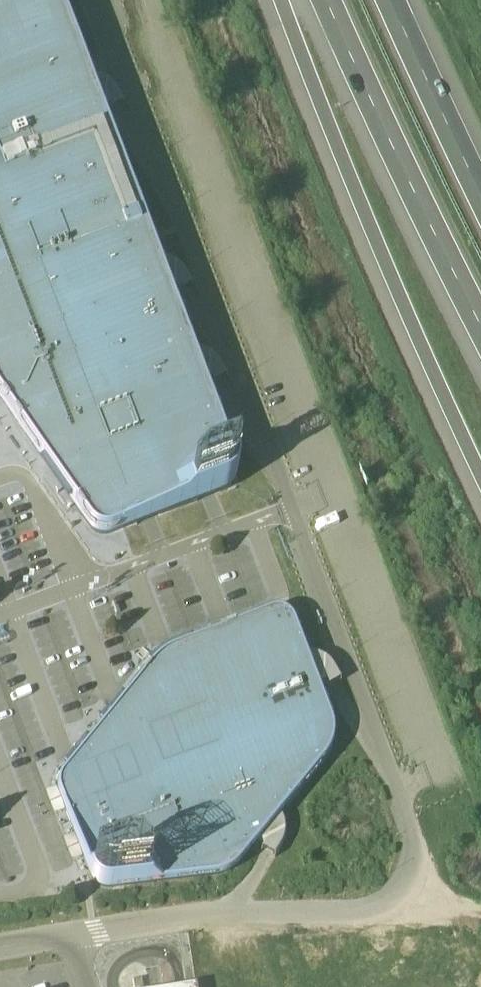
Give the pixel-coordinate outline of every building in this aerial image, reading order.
[(75,508),(81,517),(89,528),(99,536),(112,535),(119,533),(124,531),(142,524),(150,521),(157,518),(203,501),(211,498),(217,495),(224,493),(232,488),(236,482),(237,475),(236,467),(221,427),(220,425),(218,419),(208,393),(205,384),(209,382),(211,382),(212,383),(214,386),(213,382),(218,380),(225,376),(226,379),(227,378),(223,371),(221,367),(218,363),(215,360),(211,357),(207,355),(202,353),(198,352),(193,353),(178,312),(174,302),(170,293),(175,291),(177,291),(178,292),(180,295),(178,292),(185,288),(190,285),(192,288),(193,288),(186,276),(184,272),(180,269),(177,266),(172,264),(168,262),(163,261),(161,261),(159,262),(151,241),(149,236),(142,217),(126,176),(109,132),(102,111),(106,109),(108,109),(109,110),(111,113),(109,110),(115,107),(122,103),(123,106),(124,106),(117,94),(115,91),(112,87),(108,84),(104,82),(99,80),(95,79),(91,80),(90,80),(86,71),(60,0),(0,0),(0,400),(75,508)] [(269,851),(276,855),(281,847),(283,842),(284,838),(285,833),(285,829),(284,824),(283,819),(281,817),(279,816),(304,785),(325,760),(332,748),(334,735),(331,721),(318,687),(323,685),(325,685),(325,686),(326,686),(333,682),(339,678),(334,670),(332,666),(329,663),(325,660),(321,658),(316,656),(312,655),(309,655),(306,656),(294,624),(293,622),(292,619),(290,618),(290,617),(287,615),(285,614),(283,613),(280,612),(277,612),(274,612),(271,613),(269,613),(175,649),(163,655),(154,663),(149,667),(126,695),(93,735),(79,753),(70,764),(62,774),(57,784),(58,784),(58,794),(89,875),(91,879),(93,882),(95,884),(96,885),(98,887),(100,888),(102,889),(104,889),(106,889),(109,890),(111,890),(217,877),(221,876),(225,875),(228,873),(234,870),(241,863),(245,858),(259,841),(263,845),(264,846),(263,847),(269,851)]
